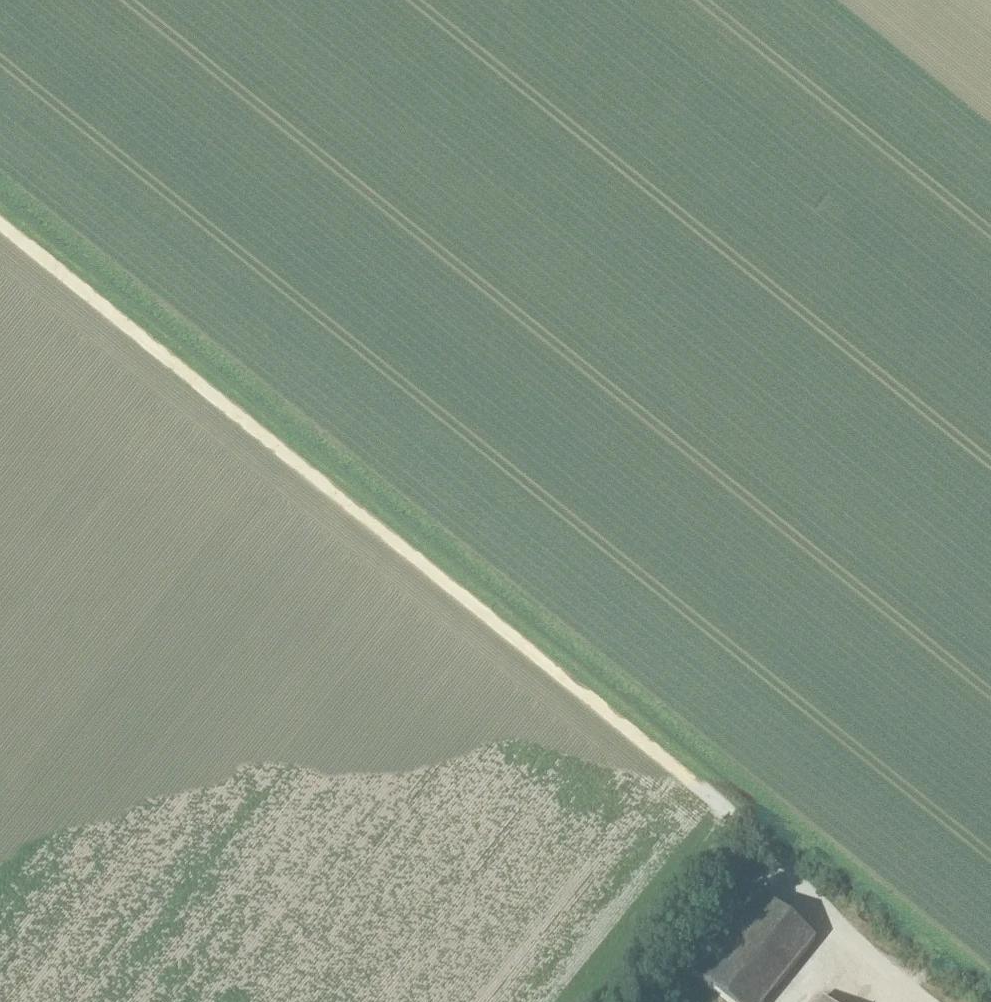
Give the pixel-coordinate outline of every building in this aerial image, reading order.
[(814,942),(754,894),(690,973),(726,1001),(765,1001),(814,942)]
